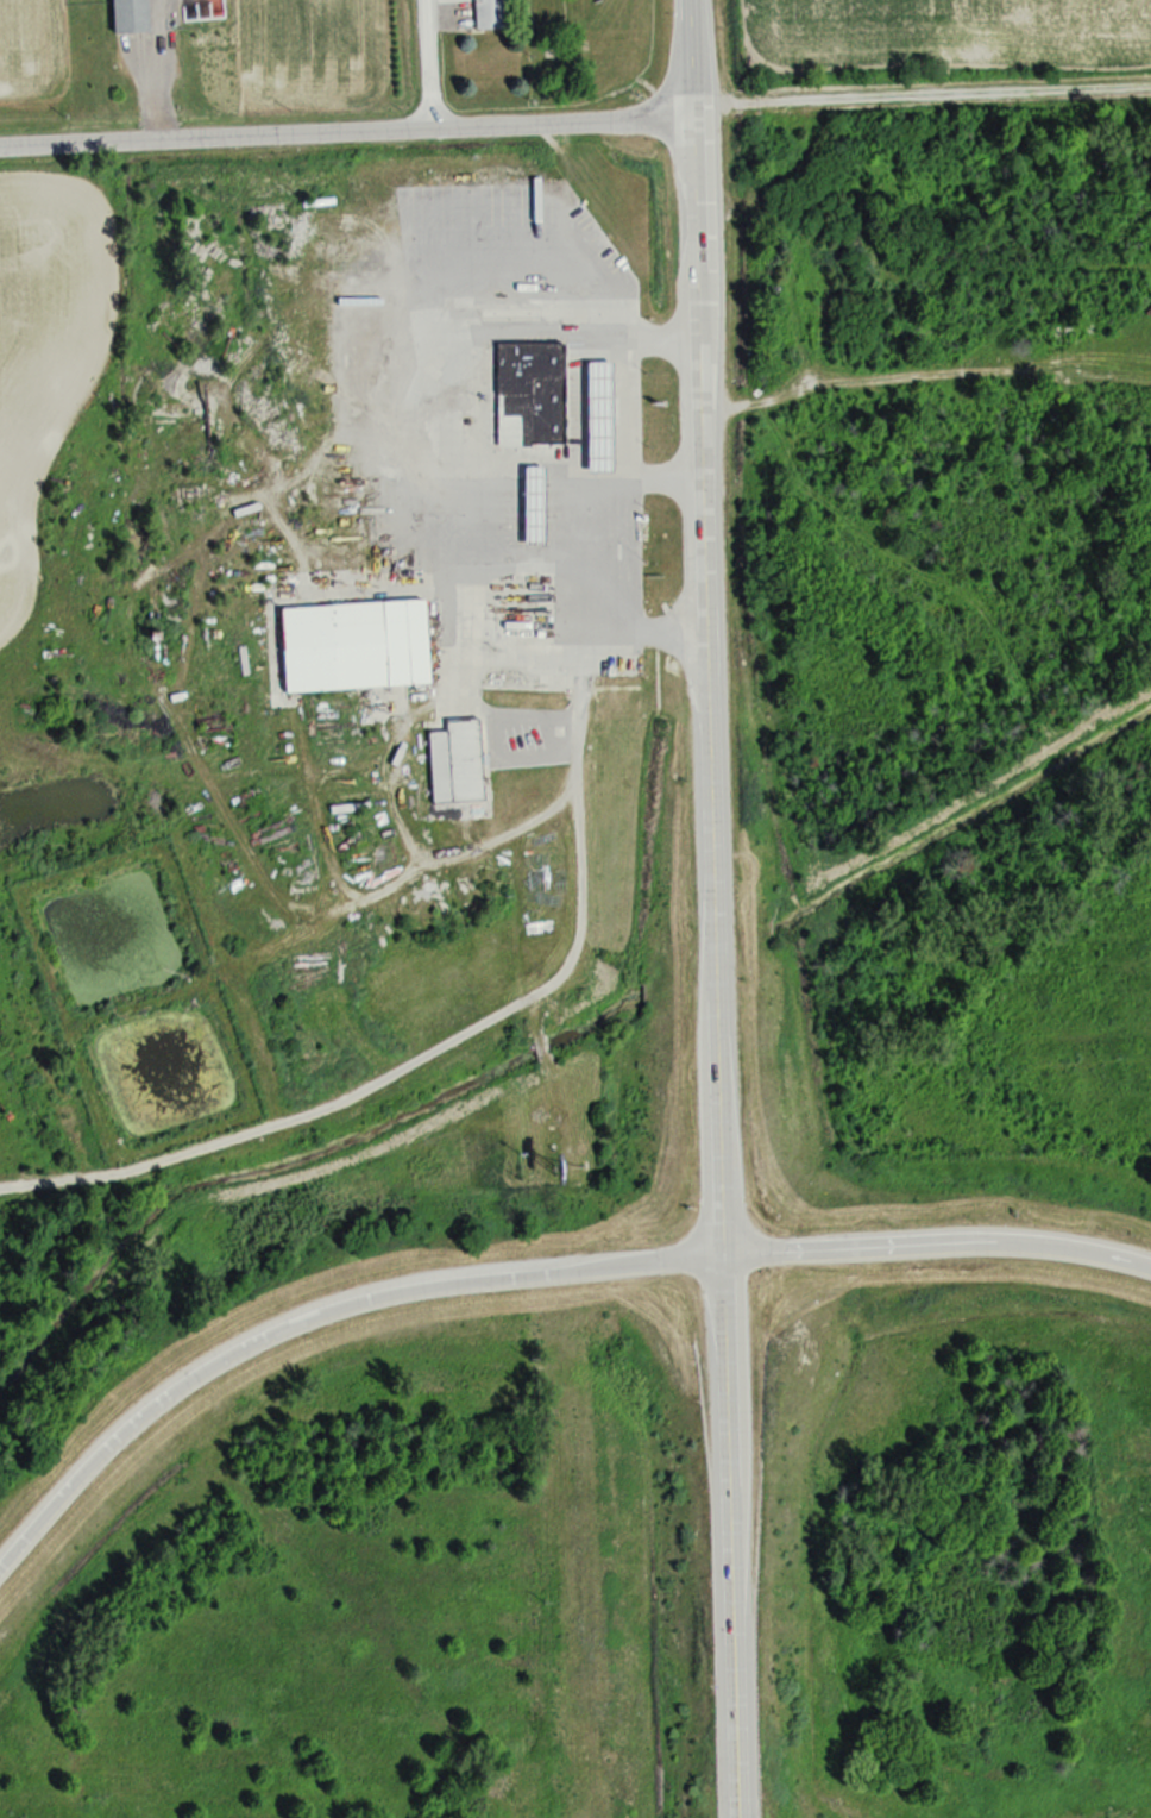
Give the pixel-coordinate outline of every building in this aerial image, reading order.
[(108,34),(144,33),(143,0),(107,0),(108,34)] [(471,29),(499,29),(499,0),(471,0),(471,29)] [(493,341),(492,390),(498,390),(498,414),(516,414),(516,444),(562,444),(562,414),(572,414),(572,396),(562,396),(562,343),(493,341)] [(605,361),(581,361),(583,470),(605,470),(605,361)] [(515,464),(539,464),(539,541),(515,541),(515,464)] [(280,692),(425,686),(422,601),(277,608),(280,692)] [(480,801),(477,720),(444,721),(444,732),(426,732),(429,803),(480,801)]
